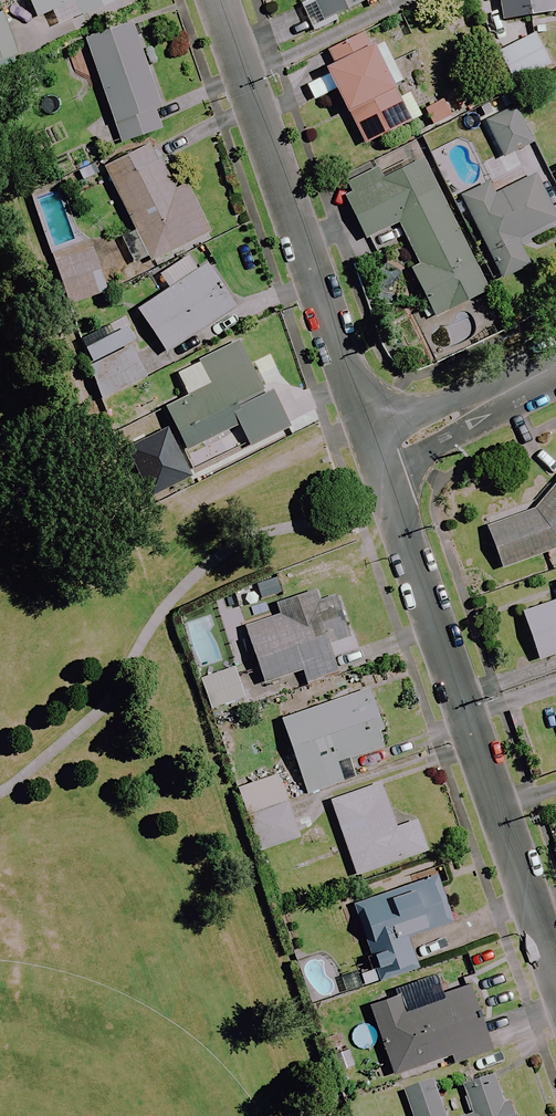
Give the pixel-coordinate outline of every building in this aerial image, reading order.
[(122,0),(29,0),(37,19),(77,2),(83,17),(122,0)] [(309,24),(312,30),(370,2),(369,0),(311,0),(300,5),(303,13),(309,24)] [(555,0),(499,0),(503,22),(555,13),(555,8),(555,0)] [(2,12),(0,13),(0,62),(18,56),(2,12)] [(168,128),(133,26),(86,42),(121,144),(168,128)] [(326,69),(329,77),(310,86),(317,98),(335,89),(364,145),(413,120),(396,86),(401,83),(381,45),(372,49),(364,34),(329,53),(335,65),(326,69)] [(549,67),(534,34),(498,50),(513,84),(549,67)] [(424,109),(431,124),(462,113),(455,97),(424,109)] [(532,144),(515,111),(487,126),(504,159),(532,144)] [(121,239),(134,267),(149,259),(152,263),(210,234),(187,186),(174,192),(151,145),(104,168),(136,232),(121,239)] [(488,291),(417,149),(376,169),(340,187),(366,240),(398,224),(419,265),(411,269),(435,318),(488,291)] [(536,176),(496,195),(490,184),(462,198),(501,280),(531,266),(518,240),(555,222),(555,217),(536,176)] [(109,293),(95,249),(55,261),(69,305),(109,293)] [(235,310),(205,265),(137,309),(167,354),(235,310)] [(140,342),(92,362),(107,398),(155,379),(140,342)] [(264,395),(240,344),(177,374),(189,399),(168,410),(188,452),(240,427),(250,449),(289,430),(270,392),(264,395)] [(171,452),(155,421),(130,434),(147,465),(171,452)] [(538,510),(488,528),(503,569),(555,550),(555,491),(538,510)] [(344,640),(328,589),(283,603),(286,613),(246,626),(264,684),(304,672),(307,681),(337,672),(329,645),(344,640)] [(522,612),(538,661),(555,655),(555,601),(522,612)] [(245,699),(235,668),(201,679),(210,710),(245,699)] [(388,745),(369,690),(282,720),(307,794),(344,782),(337,763),(388,745)] [(289,793),(283,774),(239,789),(260,851),(299,838),(284,794),(289,793)] [(396,828),(381,784),(331,801),(356,876),(427,852),(416,821),(396,828)] [(444,895),(437,877),(356,906),(382,980),(418,967),(408,937),(448,923),(439,897),(444,895)] [(491,1051),(470,986),(422,1002),(418,991),(371,1007),(393,1075),(452,1056),(454,1063),(491,1051)] [(496,1077),(463,1088),(472,1115),(516,1115),(513,1106),(507,1108),(496,1077)] [(436,1082),(406,1093),(414,1115),(447,1115),(436,1082)]
